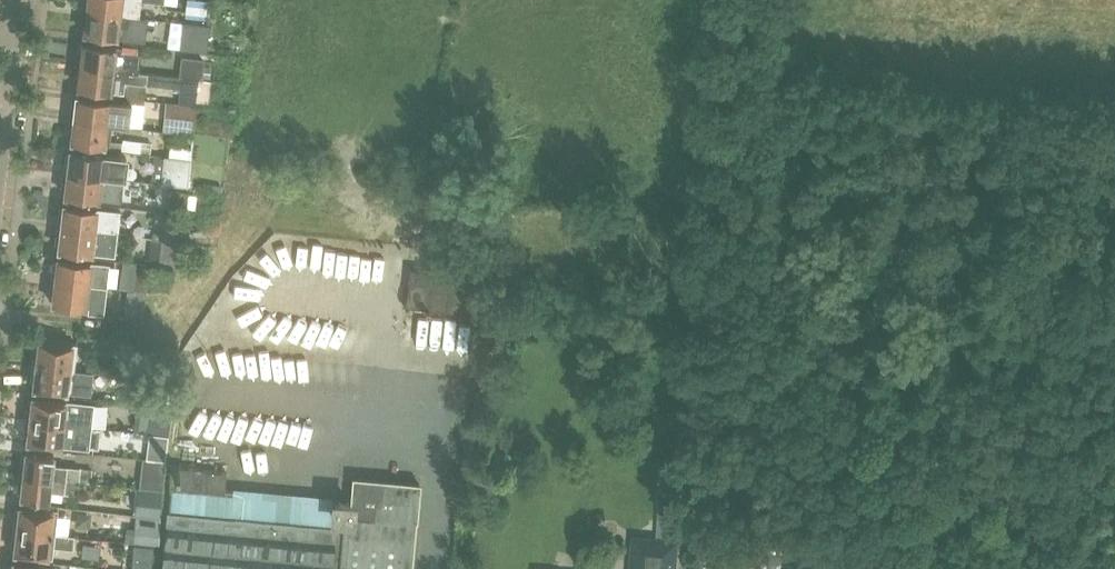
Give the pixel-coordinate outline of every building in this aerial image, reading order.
[(123,15),(139,17),(141,1),(177,4),(178,0),(84,0),(84,1),(87,3),(87,5),(86,11),(123,15)] [(207,0),(179,0),(178,16),(205,18),(207,0)] [(84,33),(121,38),(141,40),(143,17),(139,17),(123,15),(86,11),(85,18),(82,20),(81,28),(84,30),(84,33)] [(206,52),(207,43),(209,25),(187,22),(184,22),(181,49),(206,52)] [(81,57),(80,65),(118,68),(138,71),(139,57),(123,55),(119,52),(120,46),(91,43),(83,42),(82,45),(79,46),(78,55),(81,57)] [(198,78),(202,78),(203,66),(204,59),(181,56),(179,75),(182,75),(182,76),(198,78)] [(138,71),(118,68),(80,65),(79,72),(75,73),(74,82),(78,84),(77,87),(86,88),(124,92),(125,81),(146,83),(147,72),(138,71)] [(203,66),(202,78),(210,79),(212,66),(203,66)] [(179,87),(178,98),(196,100),(198,78),(182,76),(179,75),(147,72),(146,83),(179,87)] [(131,102),(85,97),(76,96),(76,99),(72,100),(71,109),(74,111),(73,119),(111,123),(129,125),(131,102)] [(170,102),(169,129),(200,130),(201,103),(170,102)] [(109,140),(111,123),(73,119),(73,126),(69,128),(68,136),(71,138),(71,141),(108,146),(108,149),(121,150),(121,149),(151,152),(152,141),(122,138),(122,141),(109,140)] [(170,145),(168,156),(191,158),(192,147),(170,145)] [(109,154),(79,151),(70,150),(69,153),(66,154),(65,163),(68,165),(67,173),(125,180),(128,156),(109,154)] [(191,158),(168,156),(164,156),(161,183),(188,185),(191,158)] [(125,180),(67,173),(67,178),(66,180),(63,182),(62,190),(65,192),(65,195),(73,196),(123,201),(125,180)] [(187,213),(189,190),(168,188),(166,211),(187,213)] [(62,219),(61,226),(100,231),(117,233),(119,209),(76,205),(63,204),(63,207),(60,208),(59,217),(62,219)] [(180,231),(185,231),(187,216),(167,214),(165,229),(180,231)] [(117,233),(100,231),(61,226),(60,234),(57,236),(56,244),(59,246),(58,249),(67,250),(115,255),(117,233)] [(184,242),(163,240),(150,238),(147,266),(149,266),(175,270),(180,270),(184,242)] [(55,281),(94,285),(107,287),(109,263),(57,258),(57,261),(53,262),(52,271),(55,273),(55,281)] [(462,312),(467,266),(432,263),(431,271),(416,269),(415,279),(409,279),(406,307),(462,312)] [(149,266),(147,266),(136,265),(133,290),(145,292),(146,286),(149,266)] [(151,287),(167,290),(170,271),(154,268),(151,287)] [(52,303),(79,306),(88,307),(87,312),(104,313),(107,287),(94,285),(55,281),(54,288),(50,289),(49,298),(52,300),(52,303)] [(145,292),(133,290),(130,290),(127,315),(148,309),(150,292),(145,292)] [(447,339),(445,316),(410,319),(411,341),(447,339)] [(36,359),(36,365),(74,370),(76,343),(39,339),(38,342),(35,344),(34,352),(37,354),(36,359)] [(93,372),(74,370),(36,365),(35,370),(35,373),(31,374),(31,383),(34,385),(33,388),(71,392),(71,388),(90,391),(93,372)] [(30,414),(30,419),(67,423),(91,425),(93,404),(70,402),(70,401),(41,397),(32,397),(32,400),(28,401),(27,410),(30,412),(30,414)] [(100,430),(90,429),(91,425),(67,423),(30,419),(29,424),(29,427),(25,428),(24,437),(27,439),(27,442),(88,449),(88,445),(99,446),(100,430)] [(149,433),(147,458),(166,460),(168,435),(149,433)] [(24,469),(23,474),(79,481),(80,467),(52,464),(53,455),(26,452),(26,454),(22,456),(21,465),(24,468),(24,469)] [(139,487),(163,489),(166,460),(147,458),(142,457),(139,487)] [(353,477),(350,502),(223,490),(225,469),(178,465),(172,464),(162,568),(411,568),(419,483),(353,477)] [(80,467),(79,481),(91,482),(92,469),(80,467)] [(21,497),(29,498),(48,500),(49,491),(77,494),(79,481),(23,474),(22,481),(19,483),(18,492),(21,495),(21,497)] [(134,514),(136,514),(160,517),(163,491),(137,488),(134,514)] [(677,509),(679,493),(661,492),(660,508),(657,540),(635,539),(633,568),(673,568),(677,509)] [(18,522),(17,529),(54,533),(57,510),(20,506),(19,508),(16,510),(15,519),(18,522)] [(160,517),(136,514),(135,528),(126,527),(124,541),(159,545),(161,526),(159,525),(160,517)] [(14,553),(23,554),(52,557),(53,546),(72,548),(74,536),(54,533),(17,529),(16,535),(16,537),(12,538),(11,548),(14,550),(14,553)] [(154,546),(133,544),(131,568),(152,568),(154,546)]
